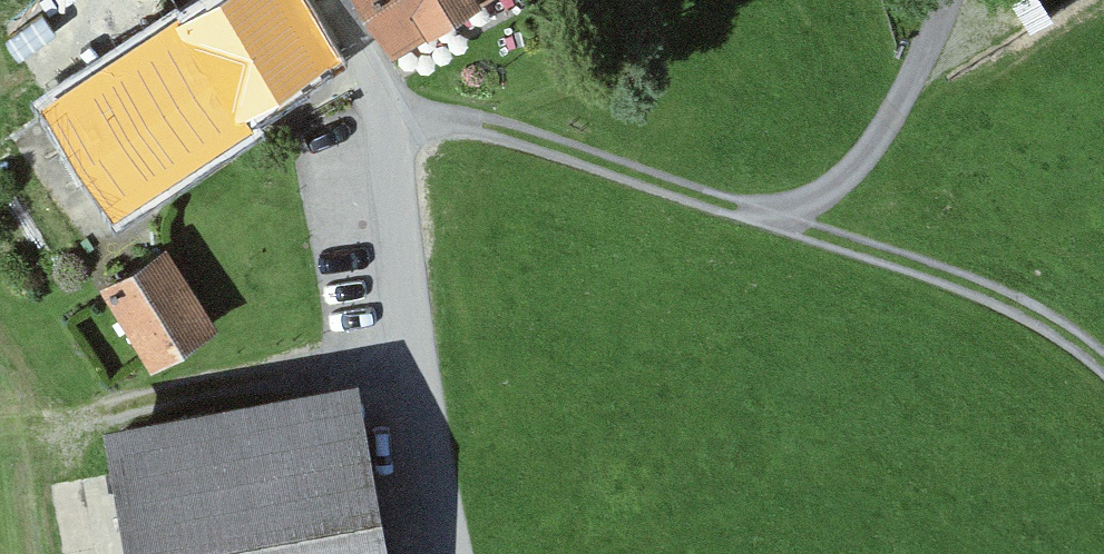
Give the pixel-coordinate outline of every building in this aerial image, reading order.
[(31,101),(96,212),(347,66),(309,0),(206,0),(31,101)] [(400,34),(458,0),(379,0),(400,34)] [(154,358),(224,319),(175,232),(105,271),(154,358)] [(58,418),(79,553),(373,553),(345,375),(58,418)]
